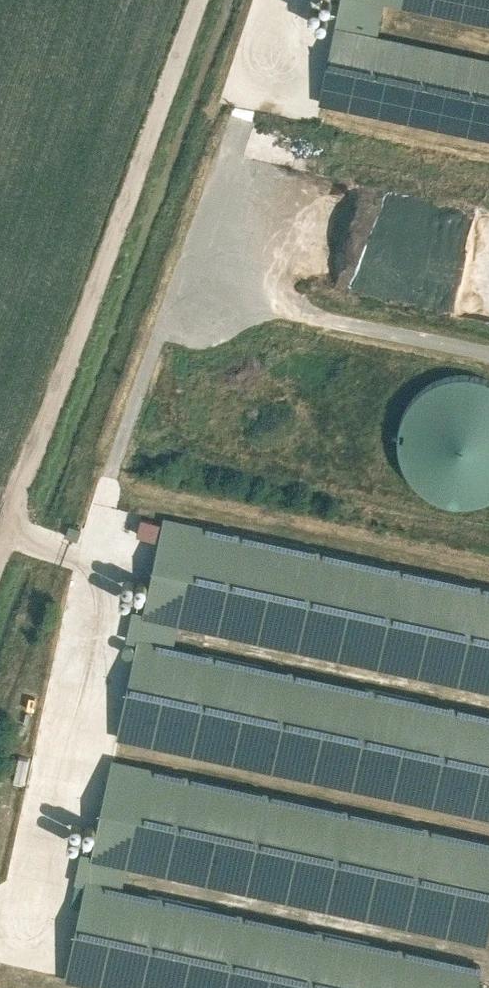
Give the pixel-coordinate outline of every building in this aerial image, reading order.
[(302,90),(488,130),(488,51),(361,24),(367,0),(322,0),(302,90)] [(488,16),(488,0),(416,0),(488,16)] [(470,372),(448,367),(429,369),(409,377),(390,397),(382,417),(381,437),(388,458),(396,470),(413,484),(430,491),(452,492),(463,490),(483,479),(488,473),(488,386),(488,385),(470,372)] [(172,513),(153,606),(488,686),(488,581),(172,513)] [(145,517),(140,535),(158,540),(163,522),(145,517)] [(144,635),(123,730),(488,812),(488,708),(144,635)] [(113,745),(97,855),(488,936),(488,831),(113,745)] [(89,876),(70,976),(123,987),(483,987),(488,962),(488,956),(89,876)]
